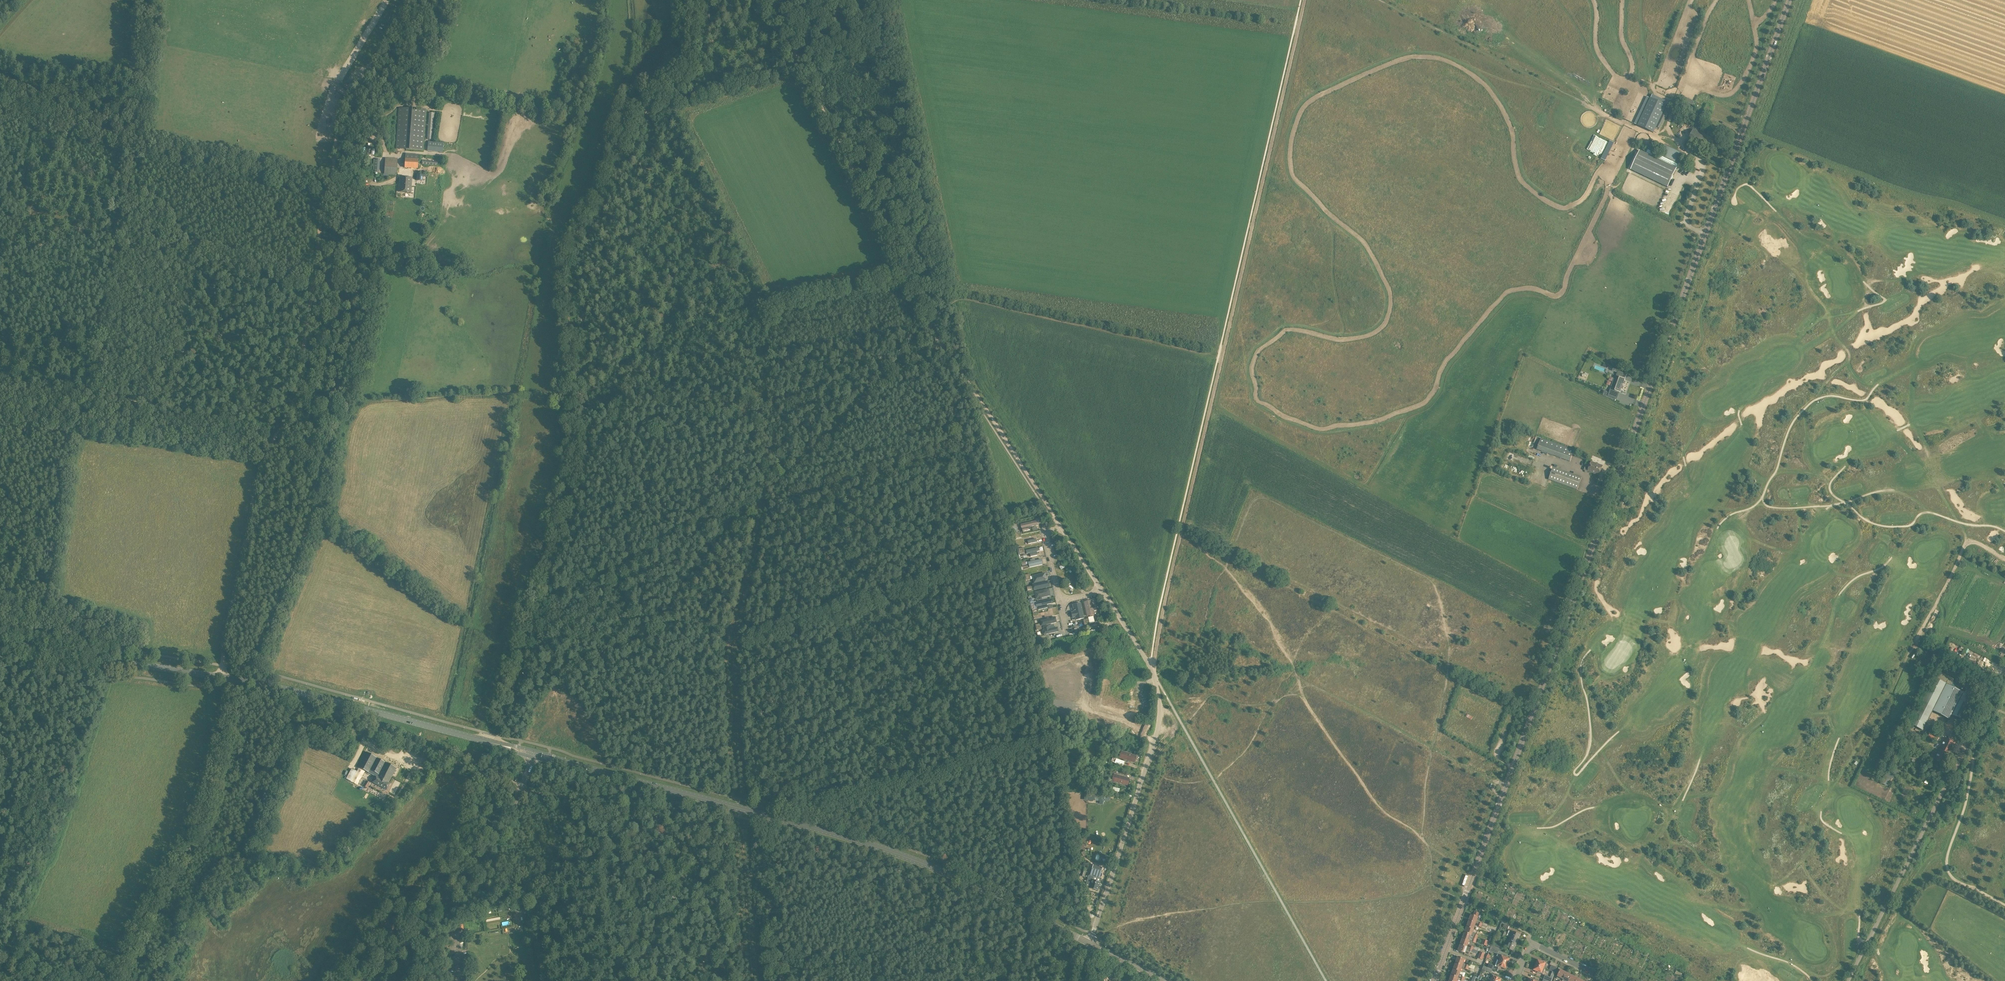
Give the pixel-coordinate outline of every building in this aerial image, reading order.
[(1682,101),(1692,106),(1695,101),(1684,96),(1682,101)] [(1650,98),(1638,125),(1653,133),(1666,105),(1650,98)] [(396,149),(422,151),(425,111),(399,109),(396,149)] [(1609,140),(1601,158),(1605,161),(1614,142),(1609,140)] [(427,151),(442,153),(443,143),(428,141),(427,151)] [(1660,154),(1679,164),(1683,155),(1664,145),(1660,154)] [(1677,168),(1640,151),(1631,170),(1667,187),(1677,168)] [(418,154),(405,153),(404,168),(418,169),(418,154)] [(384,174),(396,175),(397,158),(393,158),(385,158),(384,174)] [(399,191),(410,192),(411,179),(400,178),(399,191)] [(1610,388),(1607,395),(1617,399),(1619,392),(1620,393),(1622,393),(1623,391),(1626,383),(1624,382),(1625,380),(1627,374),(1621,372),(1618,371),(1616,376),(1620,378),(1618,381),(1615,380),(1614,379),(1611,386),(1616,388),(1615,390),(1610,388)] [(1541,438),(1537,450),(1570,462),(1574,450),(1541,438)] [(1588,471),(1599,475),(1602,466),(1591,462),(1589,467),(1586,466),(1584,470),(1588,471)] [(1549,479),(1577,490),(1581,477),(1553,467),(1549,479)] [(1037,520),(1021,524),(1023,532),(1031,530),(1030,527),(1038,525),(1037,520)] [(1039,548),(1026,550),(1027,554),(1030,553),(1031,557),(1038,555),(1037,551),(1039,551),(1039,548)] [(1031,561),(1028,562),(1029,567),(1043,564),(1042,559),(1035,561),(1035,559),(1030,560),(1031,561)] [(1045,573),(1032,576),(1034,583),(1047,580),(1045,573)] [(1034,591),(1050,587),(1048,580),(1033,584),(1034,591)] [(1036,599),(1051,596),(1049,588),(1034,592),(1036,599)] [(1051,599),(1035,602),(1036,607),(1037,607),(1038,610),(1048,608),(1047,605),(1052,603),(1051,599)] [(1093,606),(1091,601),(1084,602),(1087,616),(1095,614),(1094,611),(1097,610),(1096,606),(1093,606)] [(1081,603),(1073,605),(1074,611),(1071,612),(1072,618),(1075,617),(1076,620),(1085,618),(1081,603)] [(1046,619),(1040,620),(1042,626),(1057,622),(1056,617),(1049,618),(1048,617),(1046,617),(1046,619)] [(1044,630),(1043,630),(1044,635),(1059,632),(1058,627),(1053,628),(1052,625),(1043,627),(1044,630)] [(1995,665),(1996,662),(1985,657),(1983,661),(1986,662),(1983,669),(1987,671),(1989,667),(1992,669),(1994,665),(1995,665)] [(1934,678),(1920,705),(1933,711),(1950,720),(1952,716),(1963,721),(1974,697),(1963,692),(1956,688),(1959,683),(1954,681),(1953,681),(1951,686),(1947,684),(1934,678)] [(1923,737),(1936,743),(1940,735),(1937,734),(1927,729),(1923,737)] [(1933,752),(1931,756),(1935,759),(1934,759),(1943,764),(1948,755),(1949,755),(1955,743),(1946,738),(1937,754),(1933,752)] [(1119,758),(1134,763),(1137,756),(1122,751),(1119,758)] [(373,782),(386,790),(390,784),(388,783),(396,768),(365,752),(358,767),(369,773),(370,770),(379,775),(377,777),(376,777),(373,782)] [(1124,762),(1116,759),(1117,757),(1113,756),(1111,762),(1115,763),(1115,764),(1123,766),(1124,762)] [(1112,781),(1128,786),(1130,778),(1114,774),(1112,781)] [(1109,801),(1110,795),(1094,794),(1093,796),(1090,796),(1090,800),(1099,800),(1099,803),(1104,804),(1104,801),(1109,801)] [(1089,875),(1087,884),(1090,885),(1090,888),(1097,890),(1101,879),(1100,878),(1101,872),(1092,869),(1090,875),(1089,875)] [(1471,915),(1469,921),(1476,923),(1478,924),(1482,925),(1487,927),(1488,925),(1483,923),(1480,922),(1480,921),(1477,919),(1478,917),(1477,917),(1479,913),(1475,912),(1473,915),(1471,915)] [(1469,921),(1467,927),(1474,929),(1475,925),(1481,927),(1481,928),(1486,930),(1487,927),(1482,925),(1478,924),(1476,923),(1469,921)] [(1467,927),(1465,933),(1471,935),(1478,937),(1478,935),(1475,934),(1475,933),(1473,932),(1474,929),(1467,927)] [(1520,935),(1516,933),(1514,932),(1513,932),(1510,931),(1508,936),(1511,937),(1518,940),(1520,935)] [(1465,933),(1463,938),(1469,941),(1472,942),(1475,943),(1477,939),(1478,937),(1471,935),(1465,933)] [(1516,946),(1518,940),(1511,937),(1509,943),(1516,946)] [(1463,938),(1460,944),(1467,947),(1469,941),(1463,938)] [(1509,943),(1507,948),(1513,951),(1516,946),(1509,943)] [(1460,944),(1458,951),(1465,953),(1466,950),(1469,951),(1469,950),(1469,951),(1472,952),(1472,951),(1473,951),(1478,953),(1479,951),(1470,948),(1467,947),(1460,944)] [(1491,945),(1489,951),(1498,954),(1497,956),(1501,958),(1500,961),(1507,964),(1508,963),(1509,962),(1509,961),(1509,960),(1510,959),(1507,958),(1508,955),(1499,952),(1500,949),(1494,947),(1491,945)] [(1458,957),(1456,963),(1462,965),(1469,968),(1469,966),(1463,963),(1465,959),(1458,957)] [(1489,964),(1488,968),(1493,970),(1497,972),(1499,968),(1498,967),(1499,966),(1505,969),(1506,968),(1507,967),(1508,966),(1507,965),(1507,964),(1500,961),(1498,960),(1496,966),(1489,964)] [(1547,964),(1538,960),(1537,961),(1536,962),(1536,963),(1536,964),(1536,965),(1544,968),(1545,965),(1546,966),(1547,964)] [(1456,963),(1454,969),(1460,971),(1462,967),(1468,970),(1469,968),(1462,965),(1456,963)] [(1545,969),(1544,968),(1536,965),(1535,966),(1534,966),(1534,968),(1534,969),(1534,970),(1543,974),(1545,969)] [(1454,969),(1451,975),(1464,980),(1465,977),(1462,976),(1463,975),(1459,974),(1460,971),(1454,969)] [(1567,973),(1561,970),(1558,976),(1561,978),(1560,980),(1561,980),(1563,980),(1564,979),(1567,973)] [(1572,976),(1567,973),(1564,979),(1563,980),(1566,980),(1567,980),(1570,980),(1572,976)]
